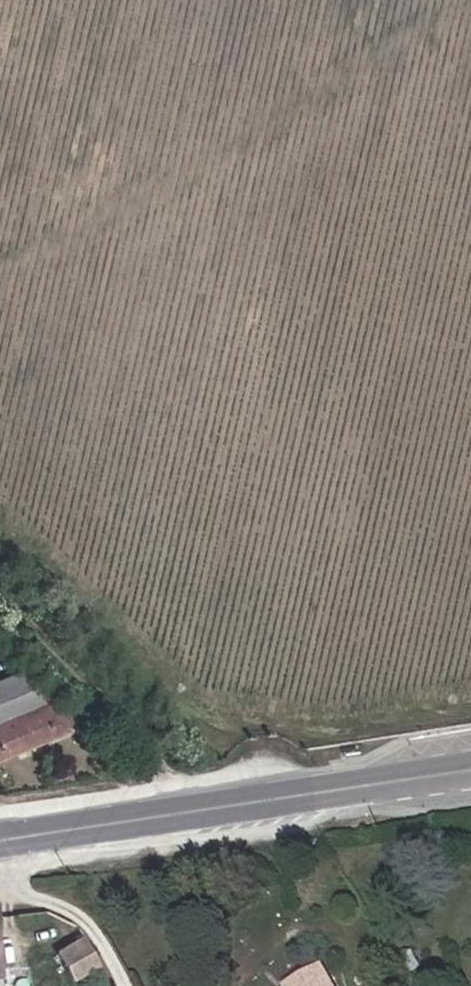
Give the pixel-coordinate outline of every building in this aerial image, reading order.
[(52,740),(44,717),(28,723),(11,681),(0,685),(0,759),(52,740)] [(55,950),(74,979),(100,962),(81,933),(55,950)] [(308,965),(271,985),(319,985),(308,965)]
